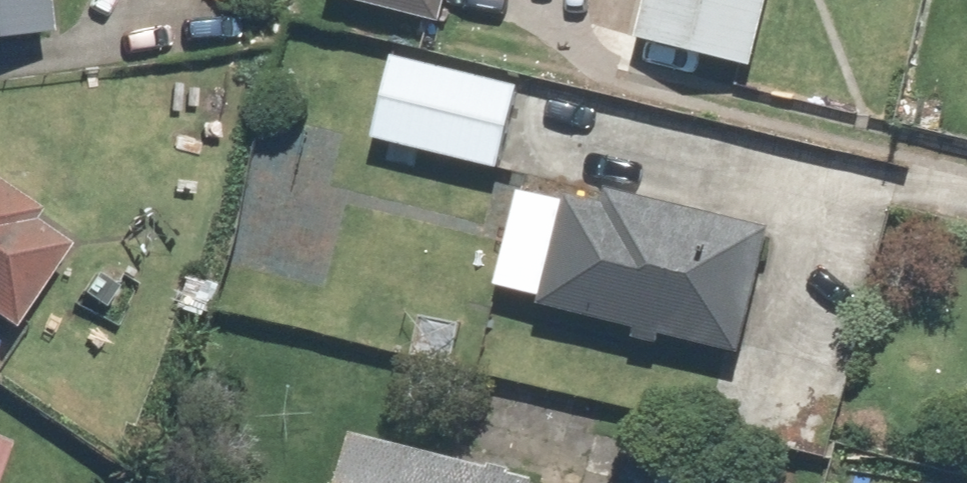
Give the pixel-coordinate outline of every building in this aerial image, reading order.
[(45,43),(40,0),(0,0),(0,48),(45,43)] [(440,28),(447,0),(324,0),(440,28)] [(628,50),(749,77),(766,0),(640,0),(628,50)] [(516,88),(388,58),(368,146),(496,175),(516,88)] [(540,203),(510,196),(487,298),(736,354),(764,232),(545,182),(540,203)] [(35,212),(0,187),(0,334),(3,336),(62,251),(26,226),(35,212)] [(338,440),(328,482),(517,482),(338,440)]
